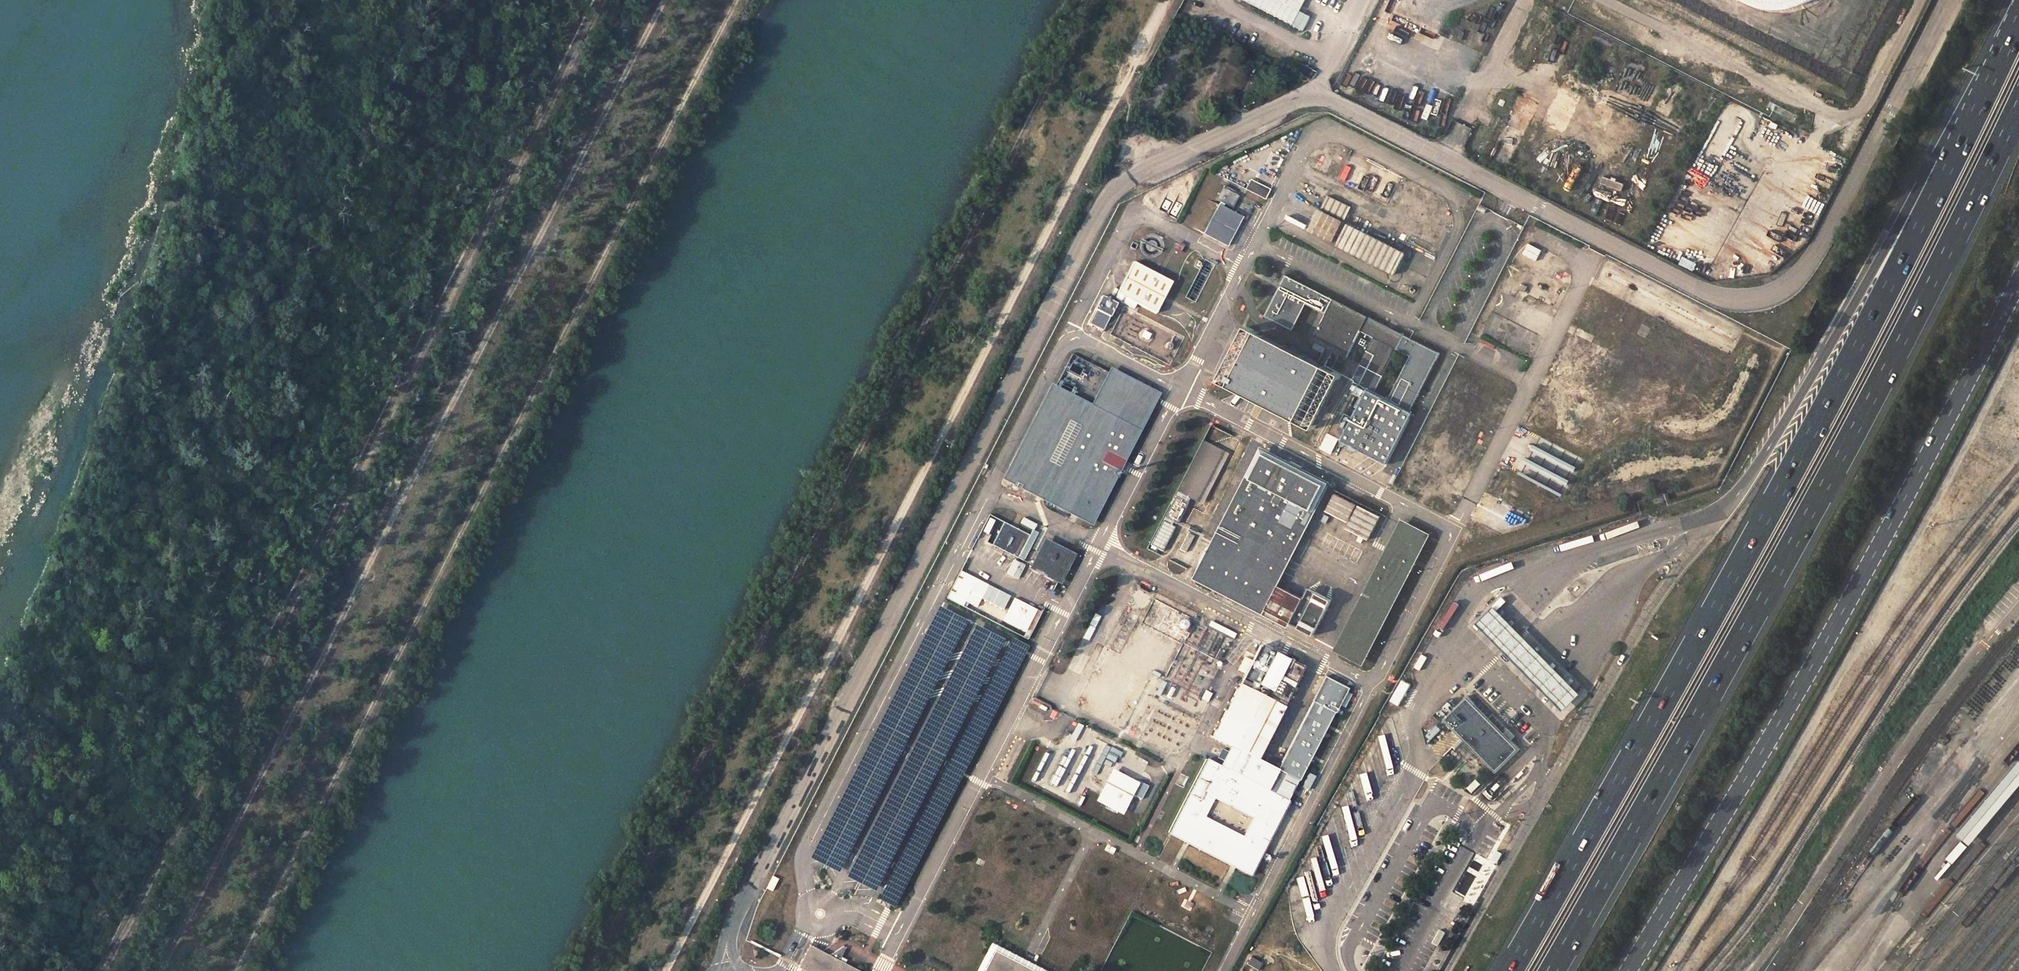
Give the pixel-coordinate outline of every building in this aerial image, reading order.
[(1749,3),(1767,9),(1787,10),(1804,6),(1815,0),(1744,0),(1749,3)] [(1541,105),(1519,93),(1485,162),(1507,173),(1517,152),(1541,105)] [(1250,180),(1246,186),(1252,189),(1255,183),(1250,180)] [(1246,186),(1245,189),(1264,199),(1269,190),(1255,183),(1252,189),(1246,186)] [(1224,186),(1218,199),(1231,205),(1236,195),(1232,193),(1234,191),(1224,186)] [(1239,196),(1236,195),(1231,205),(1234,207),(1239,196)] [(1132,263),(1117,294),(1155,313),(1160,304),(1170,282),(1132,263)] [(1387,465),(1412,412),(1410,411),(1439,354),(1286,275),(1264,317),(1293,330),(1307,305),(1326,314),(1312,342),(1351,361),(1365,334),(1373,339),(1360,365),(1383,376),(1396,350),(1410,357),(1387,400),(1354,384),(1328,436),(1387,465)] [(1523,284),(1519,292),(1524,295),(1528,287),(1523,284)] [(1101,298),(1088,323),(1101,330),(1115,305),(1101,298)] [(1160,304),(1155,313),(1162,317),(1167,307),(1160,304)] [(1221,381),(1230,386),(1258,332),(1248,327),(1221,381)] [(1258,332),(1230,386),(1310,426),(1338,373),(1258,332)] [(1338,373),(1310,426),(1314,429),(1342,375),(1338,373)] [(1111,375),(1099,399),(1140,421),(1153,396),(1111,375)] [(1054,392),(1010,477),(1029,488),(1073,402),(1054,392)] [(1099,399),(1093,413),(1134,434),(1140,421),(1099,399)] [(1029,488),(1049,498),(1093,413),(1073,402),(1029,488)] [(1093,413),(1049,498),(1090,519),(1134,434),(1093,413)] [(1202,440),(1175,491),(1186,498),(1200,505),(1227,454),(1202,440)] [(1265,453),(1201,577),(1263,609),(1320,638),(1327,625),(1297,609),(1303,598),(1275,584),(1326,484),(1265,453)] [(1175,491),(1164,513),(1175,519),(1186,498),(1175,491)] [(1335,491),(1334,494),(1379,517),(1381,514),(1335,491)] [(1332,498),(1329,504),(1374,526),(1377,521),(1332,498)] [(1328,506),(1325,513),(1369,535),(1372,529),(1328,506)] [(1163,516),(1146,549),(1155,554),(1172,520),(1163,516)] [(1323,516),(1320,522),(1364,545),(1367,538),(1323,516)] [(1003,522),(992,545),(1017,557),(1028,535),(1003,522)] [(1319,524),(1316,530),(1360,554),(1364,547),(1319,524)] [(1404,525),(1342,649),(1364,659),(1425,536),(1404,525)] [(1187,530),(1171,562),(1185,569),(1201,537),(1187,530)] [(1314,534),(1311,541),(1355,564),(1358,557),(1314,534)] [(1044,540),(1030,568),(1060,582),(1073,554),(1044,540)] [(966,572),(954,595),(975,607),(988,584),(966,572)] [(1015,598),(1002,620),(1024,632),(1037,610),(1015,598)] [(1494,608),(1477,624),(1563,712),(1580,695),(1494,608)] [(1257,760),(1303,668),(1261,645),(1255,642),(1252,650),(1257,653),(1213,737),(1230,747),(1220,767),(1267,792),(1278,770),(1257,760)] [(1322,683),(1278,770),(1267,792),(1274,796),(1285,775),(1298,780),(1299,780),(1344,694),(1322,683)] [(1206,691),(1202,700),(1208,703),(1212,694),(1206,691)] [(1521,749),(1464,693),(1440,716),(1496,774),(1521,749)] [(1177,727),(1174,734),(1187,741),(1190,734),(1177,727)] [(1958,834),(1970,844),(2018,785),(2018,760),(1958,834)] [(1208,761),(1169,834),(1250,877),(1289,804),(1286,802),(1274,796),(1267,792),(1220,767),(1208,761)] [(1117,773),(1104,796),(1123,806),(1136,784),(1117,773)] [(1285,775),(1274,796),(1286,802),(1298,780),(1285,775)] [(807,970),(861,970),(807,944),(795,965),(807,970)] [(994,952),(984,970),(1031,970),(994,952)]
